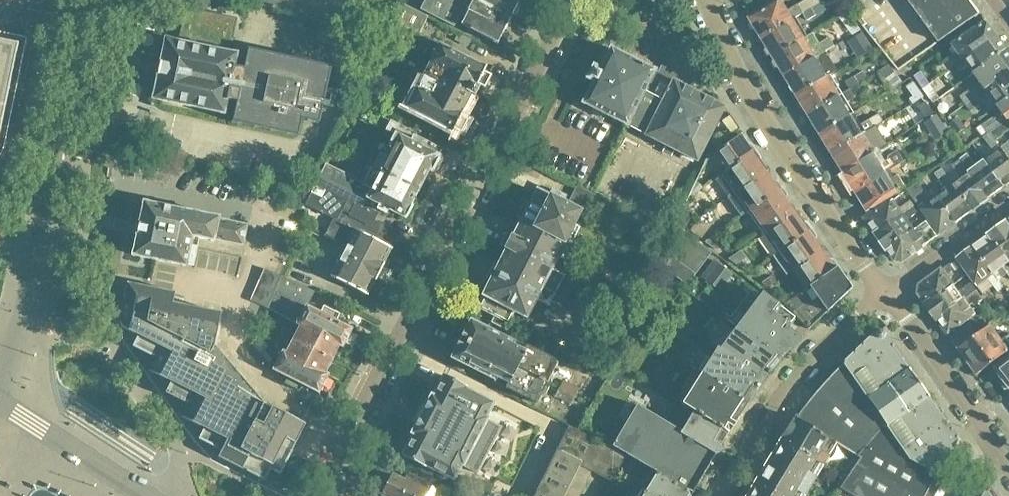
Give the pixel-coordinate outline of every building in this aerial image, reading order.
[(287,0),(260,0),(259,4),(285,13),(287,0)] [(463,6),(464,5),(454,0),(424,0),(419,9),(453,26),(463,6)] [(508,17),(475,0),(471,0),(467,9),(468,9),(461,23),(460,22),(459,24),(461,25),(461,24),(494,41),(493,42),(496,43),(497,41),(496,41),(502,28),(503,29),(504,27),(503,27),(505,23),(506,23),(507,21),(506,21),(508,17)] [(517,0),(475,0),(508,17),(510,14),(511,14),(512,12),(511,12),(513,8),(514,8),(515,6),(514,6),(517,0)] [(795,16),(796,17),(803,12),(821,0),(804,0),(787,11),(780,0),(778,0),(750,17),(752,20),(750,22),(753,28),(757,28),(762,37),(795,16)] [(807,19),(826,8),(821,0),(803,12),(807,19)] [(913,7),(938,42),(980,12),(978,10),(977,10),(971,1),(970,0),(908,0),(913,7)] [(483,67),(468,59),(467,58),(466,59),(457,54),(457,53),(455,52),(455,53),(416,33),(426,15),(399,1),(389,20),(396,24),(381,54),(421,75),(467,99),(470,95),(473,96),(478,87),(474,86),(475,84),(476,84),(477,82),(476,82),(481,72),(482,73),(483,71),(482,70),(483,67)] [(247,48),(245,58),(239,57),(237,69),(232,68),(235,56),(235,57),(236,53),(233,52),(229,52),(237,17),(184,6),(178,36),(177,41),(168,39),(165,39),(164,41),(165,42),(161,62),(159,62),(159,64),(160,65),(158,72),(157,72),(156,75),(158,75),(153,96),(152,99),(155,100),(155,99),(220,113),(220,114),(223,114),(224,111),(223,111),(226,96),(236,98),(231,121),(298,135),(301,119),(319,123),(331,65),(247,48)] [(849,12),(841,18),(852,34),(860,28),(849,12)] [(774,56),(807,35),(796,17),(795,16),(762,37),(767,45),(765,47),(769,53),(772,53),(774,56)] [(944,74),(997,35),(986,21),(952,45),(957,53),(935,69),(940,76),(944,74)] [(25,44),(26,37),(0,32),(0,155),(1,154),(3,151),(4,146),(9,123),(10,117),(2,115),(4,108),(3,106),(6,104),(10,101),(12,98),(14,94),(16,90),(25,44)] [(785,75),(815,57),(835,45),(830,37),(819,43),(813,32),(807,36),(807,35),(774,56),(774,57),(773,59),(776,65),(779,65),(785,75)] [(863,33),(848,43),(857,57),(872,48),(863,33)] [(973,75),(1008,49),(997,35),(944,74),(948,80),(967,67),(973,75)] [(724,106),(687,87),(687,86),(702,76),(677,41),(662,51),(666,57),(658,72),(654,70),(641,94),(626,125),(665,145),(663,151),(671,155),(674,150),(696,161),(724,106)] [(641,94),(654,70),(610,47),(599,68),(591,65),(585,78),(592,81),(581,103),(626,125),(641,94)] [(1008,73),(1008,50),(1008,49),(973,75),(978,83),(959,97),(965,106),(1008,73)] [(827,76),(815,57),(785,75),(790,83),(788,86),(792,92),(795,91),(797,94),(827,76)] [(888,66),(877,73),(883,81),(894,74),(888,66)] [(863,69),(853,76),(858,83),(868,77),(863,69)] [(914,77),(924,90),(931,85),(920,70),(914,77)] [(1008,98),(1008,73),(965,106),(969,111),(989,96),(997,107),(1008,98)] [(459,115),(467,99),(421,75),(404,107),(421,116),(421,117),(423,118),(424,117),(433,122),(433,123),(434,124),(435,123),(450,131),(452,128),(453,129),(454,127),(453,126),(458,117),(459,118),(460,115),(459,115)] [(838,95),(827,76),(797,94),(799,97),(797,99),(801,105),(804,105),(809,113),(838,95)] [(858,83),(853,76),(844,81),(849,89),(858,83)] [(911,104),(923,96),(913,82),(906,87),(912,97),(909,99),(911,104)] [(844,104),(864,93),(858,83),(849,89),(839,95),(838,95),(809,113),(815,123),(813,125),(817,131),(820,131),(820,132),(850,114),(844,104)] [(938,96),(931,85),(924,90),(932,101),(938,96)] [(984,138),(991,133),(1008,120),(1008,98),(997,107),(1001,112),(993,117),(993,116),(977,128),(984,138)] [(926,101),(919,106),(926,116),(933,111),(926,101)] [(858,127),(850,114),(820,132),(822,135),(820,137),(824,143),(827,143),(832,151),(886,118),(884,114),(881,116),(879,114),(858,127)] [(958,116),(950,122),(958,133),(966,126),(958,116)] [(877,150),(871,139),(878,135),(874,130),(883,125),(882,122),(887,119),(886,118),(832,151),(838,160),(836,163),(839,168),(842,168),(843,170),(873,152),(877,150)] [(429,171),(438,155),(437,155),(440,148),(413,134),(413,133),(388,120),(384,130),(392,134),(386,146),(382,144),(370,167),(415,190),(416,190),(426,170),(429,171)] [(996,139),(1008,130),(1008,120),(991,133),(996,139)] [(943,122),(930,130),(935,139),(949,131),(943,122)] [(955,133),(943,142),(953,157),(957,154),(965,148),(955,133)] [(991,133),(984,138),(994,151),(984,158),(1004,185),(1003,185),(1004,186),(1008,182),(1008,158),(1001,147),(996,139),(991,133)] [(725,172),(755,151),(750,143),(744,143),(739,135),(714,152),(727,170),(724,172),(725,172)] [(886,172),(905,160),(898,149),(888,155),(888,159),(880,163),(873,152),(843,170),(844,172),(843,174),(846,180),(849,180),(855,189),(885,171),(886,172)] [(737,190),(764,171),(759,163),(760,157),(755,151),(725,172),(737,190)] [(967,154),(960,159),(988,197),(1003,185),(1004,185),(984,158),(975,164),(967,154)] [(988,197),(960,159),(952,165),(960,175),(952,181),(972,209),(971,209),(972,209),(986,199),(988,197)] [(403,218),(410,205),(408,204),(415,190),(370,167),(362,183),(323,164),(303,203),(331,218),(323,235),(337,242),(346,225),(354,229),(389,247),(390,248),(391,246),(389,246),(396,232),(371,219),(376,210),(383,213),(386,209),(403,218)] [(972,209),(952,181),(941,167),(934,172),(944,187),(936,192),(935,193),(955,220),(956,220),(971,209),(972,209)] [(750,209),(781,187),(777,181),(770,180),(764,171),(737,190),(750,209)] [(867,209),(905,186),(897,174),(890,178),(886,172),(885,171),(855,189),(860,198),(859,200),(862,205),(865,206),(867,209)] [(955,220),(935,193),(926,199),(920,192),(923,190),(918,182),(907,189),(939,233),(956,221),(956,220),(955,220)] [(604,200),(576,187),(569,200),(597,214),(604,200)] [(763,227),(790,208),(785,200),(786,194),(781,187),(750,209),(763,227)] [(572,223),(578,211),(561,202),(564,196),(551,189),(547,197),(537,192),(538,191),(536,190),(534,192),(535,193),(530,201),(530,202),(529,203),(529,204),(521,219),(520,220),(520,221),(570,245),(580,227),(572,223)] [(876,233),(915,205),(911,200),(899,208),(892,198),(878,209),(864,217),(876,233)] [(242,244),(245,226),(218,220),(219,217),(215,217),(197,214),(197,213),(193,212),(193,213),(147,204),(148,203),(143,202),(142,206),(143,206),(140,223),(139,223),(138,225),(141,225),(139,233),(137,233),(136,236),(137,236),(133,253),(132,256),(137,257),(137,256),(140,256),(153,259),(153,260),(165,263),(165,262),(182,265),(182,266),(186,267),(192,236),(210,240),(210,241),(214,242),(214,239),(242,244)] [(886,248),(915,228),(908,218),(918,210),(915,205),(876,233),(876,234),(886,248)] [(779,250),(810,229),(806,223),(799,221),(793,212),(766,231),(779,250)] [(702,239),(710,227),(698,219),(690,230),(702,239)] [(902,260),(936,235),(926,220),(915,228),(886,248),(895,261),(896,260),(896,259),(897,258),(902,260)] [(570,245),(520,221),(512,236),(510,236),(504,247),(506,248),(561,275),(561,274),(575,248),(570,245)] [(1006,222),(990,233),(990,232),(989,233),(1008,260),(1008,226),(1006,222)] [(381,263),(389,247),(354,229),(330,276),(366,294),(373,278),(376,278),(378,274),(380,267),(382,264),(381,263)] [(810,229),(779,250),(780,251),(773,256),(786,274),(793,270),(792,268),(819,250),(814,242),(815,236),(810,229)] [(682,230),(666,252),(671,256),(695,274),(711,251),(682,230)] [(723,244),(715,232),(703,240),(715,250),(723,244)] [(1008,273),(1008,275),(1008,260),(989,233),(986,235),(973,245),(974,246),(1003,286),(1003,285),(999,279),(1008,273)] [(1003,286),(974,246),(957,257),(964,267),(977,285),(982,294),(994,285),(997,290),(1003,286)] [(548,306),(554,294),(564,276),(561,274),(561,275),(506,248),(498,264),(498,263),(497,265),(490,281),(485,292),(484,292),(482,294),(484,295),(478,307),(494,315),(490,322),(504,329),(513,310),(522,315),(524,316),(533,299),(548,306)] [(736,265),(745,258),(739,250),(727,258),(736,265)] [(810,287),(837,266),(832,260),(826,259),(819,250),(792,268),(793,270),(806,287),(809,285),(810,287)] [(695,274),(671,256),(660,270),(669,277),(672,273),(687,284),(695,274)] [(714,259),(701,275),(721,290),(733,273),(714,259)] [(926,303),(966,275),(955,261),(952,264),(951,262),(950,262),(943,267),(919,285),(922,288),(918,292),(926,303)] [(846,291),(848,281),(837,266),(810,287),(826,310),(827,310),(846,291)] [(350,328),(339,323),(334,320),(337,313),(322,306),(319,312),(306,306),(314,290),(266,267),(250,300),(300,324),(292,339),(330,358),(337,342),(342,345),(350,328)] [(761,282),(765,287),(776,280),(772,274),(761,282)] [(936,319),(977,289),(971,282),(966,275),(926,303),(925,304),(936,319)] [(176,396),(214,346),(221,313),(173,303),(175,292),(148,286),(127,281),(118,320),(122,327),(138,335),(133,346),(155,357),(149,370),(171,381),(166,391),(176,396)] [(826,310),(810,287),(809,285),(806,287),(792,296),(783,303),(807,328),(817,318),(826,310)] [(792,296),(787,289),(778,296),(783,303),(792,296)] [(975,314),(967,303),(970,301),(971,302),(975,299),(978,303),(984,299),(977,289),(936,319),(948,334),(975,314)] [(1006,289),(1000,293),(1008,306),(1008,293),(1006,289)] [(790,348),(798,338),(782,324),(788,316),(780,309),(782,306),(761,292),(719,349),(763,380),(769,371),(768,370),(789,347),(790,348)] [(553,360),(513,340),(512,342),(469,320),(464,330),(462,329),(458,338),(542,381),(553,360)] [(958,349),(977,334),(969,323),(950,338),(951,339),(957,347),(958,349)] [(1008,351),(1008,334),(1001,340),(990,325),(986,328),(977,334),(958,349),(977,374),(986,368),(1008,351)] [(956,437),(921,387),(917,382),(914,377),(879,328),(876,332),(875,330),(842,362),(908,458),(936,473),(956,437)] [(542,381),(458,338),(453,347),(455,348),(450,357),(493,379),(492,381),(532,401),(542,381)] [(323,371),(330,358),(292,339),(285,353),(281,351),(272,369),(287,376),(283,383),(297,390),(298,389),(299,390),(302,384),(317,391),(326,373),(323,371)] [(261,401),(214,346),(176,396),(174,399),(188,405),(182,417),(204,428),(199,438),(221,450),(261,401)] [(719,349),(715,346),(700,372),(747,401),(755,387),(757,388),(763,380),(719,349)] [(994,367),(1001,376),(1000,376),(1001,378),(998,382),(1004,391),(1008,389),(1008,356),(994,367)] [(842,362),(820,386),(812,395),(808,400),(795,417),(836,442),(836,443),(861,457),(840,487),(856,495),(923,495),(936,473),(908,458),(842,362)] [(728,432),(747,401),(700,372),(681,403),(694,411),(728,432)] [(403,451),(401,454),(451,478),(458,463),(476,472),(500,427),(482,417),(490,402),(442,376),(431,396),(429,395),(410,432),(412,433),(403,451)] [(281,470),(305,424),(261,401),(221,450),(218,456),(264,480),(266,476),(272,466),(281,470)] [(669,425),(639,407),(615,446),(657,472),(689,491),(692,492),(715,453),(669,425)] [(728,432),(694,411),(691,417),(679,409),(669,425),(715,453),(728,432)] [(836,442),(795,417),(794,417),(780,439),(781,440),(822,465),(836,443),(836,442)] [(580,463),(592,469),(613,480),(626,455),(570,425),(534,495),(563,495),(580,463)] [(822,465),(781,440),(768,461),(809,486),(822,465)] [(768,461),(754,483),(776,495),(803,495),(809,486),(768,461)] [(563,495),(579,495),(592,469),(580,463),(563,495)] [(689,491),(657,472),(645,493),(651,495),(689,495),(690,495),(687,493),(689,491)] [(436,488),(407,473),(403,481),(391,474),(388,480),(385,480),(382,485),(383,488),(380,495),(383,495),(432,495),(436,488)] [(754,483),(746,495),(776,495),(754,483)] [(991,486),(986,487),(983,487),(978,495),(998,495),(991,486)]
